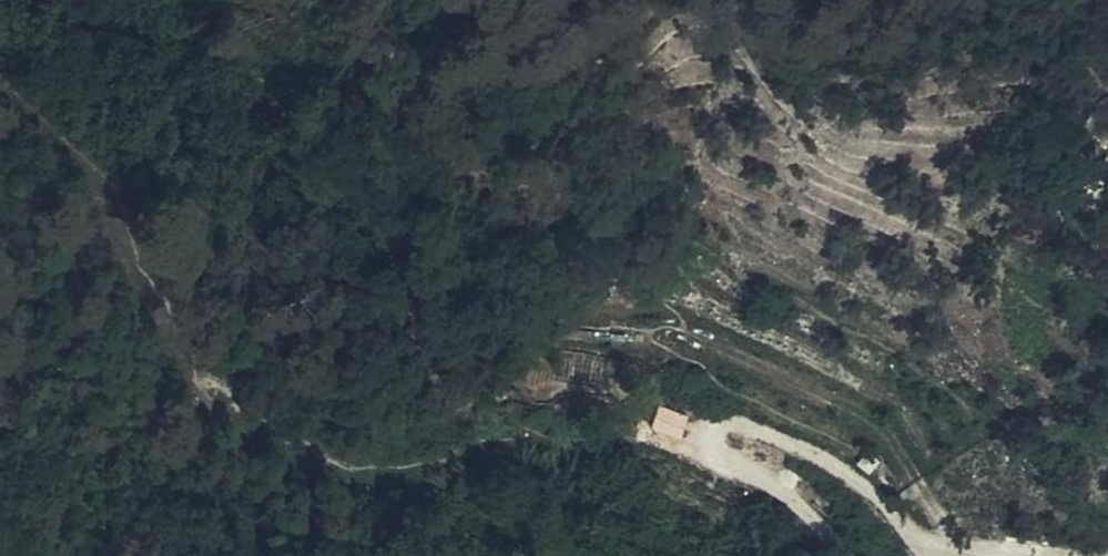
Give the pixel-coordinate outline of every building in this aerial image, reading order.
[(701,422),(709,397),(678,386),(669,410),(701,422)]
